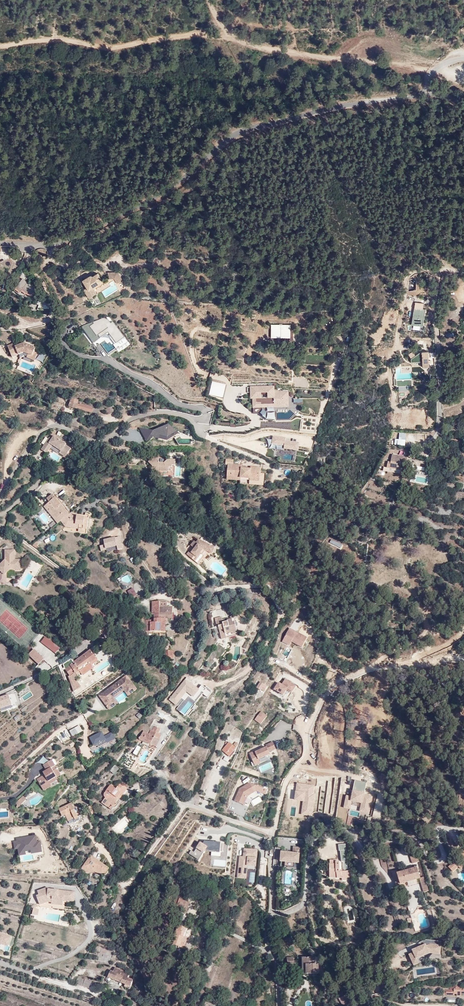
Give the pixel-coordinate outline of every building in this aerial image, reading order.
[(106,263),(108,270),(113,270),(116,274),(117,273),(118,275),(120,274),(119,272),(121,271),(119,266),(117,265),(114,264),(111,263),(106,263)] [(90,265),(81,271),(86,278),(83,280),(88,288),(96,283),(94,279),(102,273),(96,264),(91,267),(90,265)] [(23,276),(16,286),(20,290),(22,288),(26,291),(27,290),(31,293),(36,286),(32,283),(23,276)] [(44,301),(31,303),(32,309),(45,307),(44,301)] [(412,325),(423,325),(424,308),(413,308),(412,325)] [(100,344),(107,356),(118,350),(118,352),(128,346),(114,320),(109,323),(105,315),(82,328),(93,348),(100,344)] [(271,324),(271,338),(290,338),(290,324),(271,324)] [(12,340),(7,343),(11,354),(18,352),(20,355),(24,353),(28,355),(32,357),(34,358),(37,350),(34,348),(35,344),(23,339),(14,343),(12,340)] [(422,352),(411,359),(411,362),(422,362),(423,367),(430,367),(430,366),(434,366),(433,360),(430,360),(429,351),(422,352)] [(412,385),(412,380),(397,381),(397,386),(399,386),(399,392),(408,392),(408,386),(412,385)] [(226,385),(212,382),(209,395),(223,398),(226,385)] [(275,386),(250,387),(251,400),(253,400),(253,409),(289,408),(289,391),(275,392),(275,386)] [(70,405),(69,407),(97,414),(98,409),(78,404),(79,400),(72,398),(71,402),(68,401),(67,404),(70,405)] [(117,410),(113,404),(106,409),(110,415),(117,410)] [(356,435),(347,434),(347,444),(356,444),(356,435)] [(50,437),(41,450),(47,454),(53,446),(61,452),(60,453),(66,457),(71,449),(66,445),(67,444),(54,436),(52,439),(50,437)] [(297,439),(276,437),(272,440),(275,444),(274,449),(284,450),(284,449),(284,448),(294,449),(294,450),(298,451),(299,443),(297,442),(297,439)] [(410,451),(395,449),(394,455),(393,454),(392,455),(390,455),(389,462),(388,462),(387,469),(405,472),(406,465),(409,465),(410,451)] [(159,459),(152,459),(149,462),(151,464),(150,474),(159,475),(159,472),(169,472),(169,467),(172,467),(172,465),(176,466),(176,460),(168,459),(164,463),(162,462),(160,462),(159,459)] [(227,480),(228,480),(241,481),(241,479),(251,479),(250,481),(261,482),(261,467),(251,467),(251,469),(242,468),(243,465),(234,464),(234,459),(226,459),(226,465),(228,465),(227,480)] [(428,484),(428,472),(422,472),(422,466),(414,466),(413,484),(428,484)] [(44,507),(58,524),(61,521),(69,514),(55,497),(55,498),(52,494),(47,498),(50,502),(44,507)] [(69,514),(61,521),(66,527),(64,530),(75,532),(76,525),(84,526),(85,518),(85,516),(73,514),(72,512),(70,514),(69,514)] [(76,525),(75,532),(86,534),(86,529),(87,529),(89,518),(85,518),(84,526),(76,525)] [(118,550),(122,549),(119,537),(104,540),(105,545),(106,548),(117,546),(118,550)] [(213,546),(199,540),(196,543),(194,541),(191,545),(193,547),(187,554),(194,560),(196,557),(197,558),(201,553),(202,555),(206,550),(210,552),(213,546)] [(7,562),(5,560),(0,565),(0,581),(6,581),(6,573),(10,570),(20,570),(20,560),(15,560),(15,550),(7,550),(7,562)] [(202,555),(201,553),(197,558),(202,562),(205,557),(202,555)] [(133,588),(128,591),(131,597),(137,595),(133,588)] [(161,601),(152,601),(152,615),(155,615),(155,622),(154,631),(165,631),(165,622),(167,622),(167,618),(173,618),(173,607),(167,607),(160,606),(161,603),(161,601)] [(45,611),(41,608),(36,615),(40,618),(45,611)] [(222,619),(222,618),(215,619),(217,626),(218,626),(221,638),(227,637),(227,636),(237,634),(238,634),(235,622),(233,622),(232,619),(228,620),(228,621),(223,623),(222,619)] [(146,631),(154,631),(155,622),(151,622),(151,620),(146,620),(146,631)] [(282,642),(290,646),(291,643),(302,648),(308,637),(289,628),(282,642)] [(67,643),(71,639),(67,635),(66,636),(64,635),(62,637),(64,639),(63,639),(67,643)] [(45,637),(42,642),(56,653),(60,648),(45,637)] [(33,647),(28,653),(38,661),(43,655),(33,647)] [(72,658),(63,664),(71,674),(67,677),(72,684),(71,686),(75,690),(80,686),(75,678),(81,672),(83,675),(93,667),(90,663),(96,658),(90,649),(75,661),(72,658)] [(127,674),(99,695),(109,709),(119,703),(115,697),(125,690),(128,696),(138,689),(127,674)] [(202,684),(199,688),(185,677),(168,699),(178,707),(176,709),(187,717),(203,696),(207,699),(212,692),(202,684)] [(281,684),(278,682),(273,690),(287,699),(296,685),(285,678),(281,684)] [(265,685),(261,682),(257,688),(261,691),(265,685)] [(260,724),(267,716),(261,711),(254,719),(260,724)] [(306,725),(306,719),(298,719),(298,724),(293,723),(293,730),(303,731),(303,725),(306,725)] [(69,731),(72,737),(83,731),(80,725),(69,731)] [(149,734),(144,731),(139,740),(151,746),(151,745),(156,748),(161,740),(160,739),(162,735),(159,734),(161,730),(155,727),(153,731),(151,730),(149,734)] [(89,737),(94,749),(115,739),(112,732),(103,736),(101,731),(89,737)] [(229,757),(237,748),(229,741),(221,750),(229,757)] [(254,765),(278,756),(273,741),(265,744),(266,746),(249,753),(254,765)] [(137,756),(141,747),(137,745),(133,754),(137,756)] [(61,775),(52,760),(43,765),(46,770),(43,772),(44,775),(37,779),(44,791),(52,786),(51,784),(58,779),(57,778),(61,775)] [(261,772),(273,767),(271,761),(258,766),(261,772)] [(114,775),(119,769),(115,765),(110,771),(114,775)] [(265,798),(268,790),(242,780),(235,801),(244,804),(248,796),(253,798),(255,794),(265,798)] [(364,794),(366,782),(355,780),(352,797),(346,796),(344,808),(367,811),(370,795),(364,794)] [(109,809),(127,789),(120,784),(115,789),(111,785),(105,792),(105,794),(106,796),(101,802),(109,809)] [(23,796),(17,803),(17,804),(18,808),(27,799),(23,796)] [(66,815),(68,821),(74,818),(75,820),(79,818),(78,817),(81,812),(79,811),(77,807),(73,807),(72,803),(59,808),(62,816),(65,814),(66,815)] [(18,849),(19,856),(42,853),(41,840),(37,841),(36,835),(16,838),(16,840),(13,840),(14,850),(18,849)] [(207,847),(199,842),(191,855),(199,860),(207,847)] [(284,866),(299,867),(301,846),(292,846),(292,852),(280,851),(280,863),(284,863),(284,866)] [(254,885),(257,849),(243,848),(242,856),(239,856),(237,878),(247,879),(247,884),(254,885)] [(333,862),(329,862),(329,875),(350,875),(351,868),(346,868),(346,858),(347,858),(347,849),(339,849),(339,860),(336,860),(335,862),(333,862)] [(414,853),(408,854),(411,863),(417,861),(414,853)] [(103,874),(107,867),(92,855),(82,868),(88,873),(89,871),(100,871),(103,874)] [(415,867),(396,873),(399,883),(418,877),(415,867)] [(74,902),(75,892),(48,890),(49,888),(47,888),(38,891),(39,895),(37,896),(40,905),(49,902),(52,902),(51,904),(63,906),(64,901),(74,902)] [(176,907),(183,910),(186,902),(175,898),(172,907),(175,909),(176,907)] [(181,946),(184,936),(186,928),(178,926),(174,937),(176,937),(174,944),(181,946)] [(11,936),(0,933),(0,946),(8,949),(11,936)] [(441,958),(440,940),(425,940),(425,945),(407,952),(413,965),(414,965),(422,961),(422,959),(423,958),(441,958)] [(315,956),(301,956),(302,970),(306,970),(306,973),(312,972),(318,972),(318,962),(316,962),(315,956)] [(293,957),(286,958),(288,969),(297,968),(296,962),(294,962),(293,957)] [(108,978),(126,985),(124,987),(130,989),(132,984),(134,981),(134,980),(128,978),(129,975),(125,973),(126,972),(115,968),(114,972),(111,970),(108,978)] [(90,980),(78,977),(76,984),(89,987),(90,980)] [(118,990),(105,986),(104,989),(110,991),(110,993),(117,995),(118,990)] [(454,996),(454,994),(463,994),(463,988),(461,988),(461,986),(456,986),(456,987),(450,987),(450,990),(444,990),(444,995),(446,995),(454,996)] [(348,996),(347,994),(340,997),(345,1005),(353,1002),(350,996),(348,996)]
